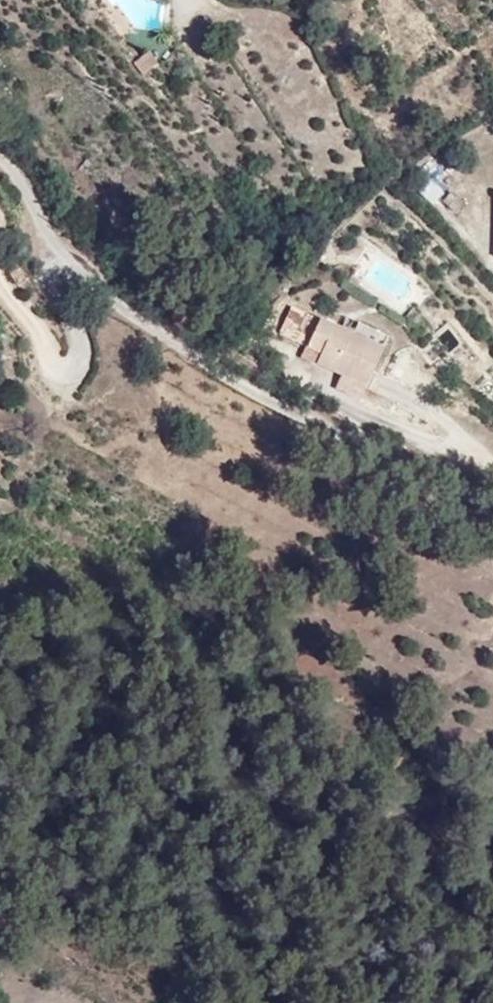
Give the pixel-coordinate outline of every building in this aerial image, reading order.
[(161,68),(149,54),(135,65),(147,79),(161,68)] [(12,283),(2,270),(0,271),(0,287),(3,290),(12,283)] [(289,310),(285,325),(303,330),(307,315),(289,310)] [(333,326),(328,335),(375,360),(380,351),(333,326)] [(357,395),(375,360),(328,335),(314,327),(298,355),(313,364),(309,372),(357,395)] [(327,395),(338,400),(343,388),(333,383),(327,395)] [(351,406),(357,395),(343,388),(338,400),(351,406)]
